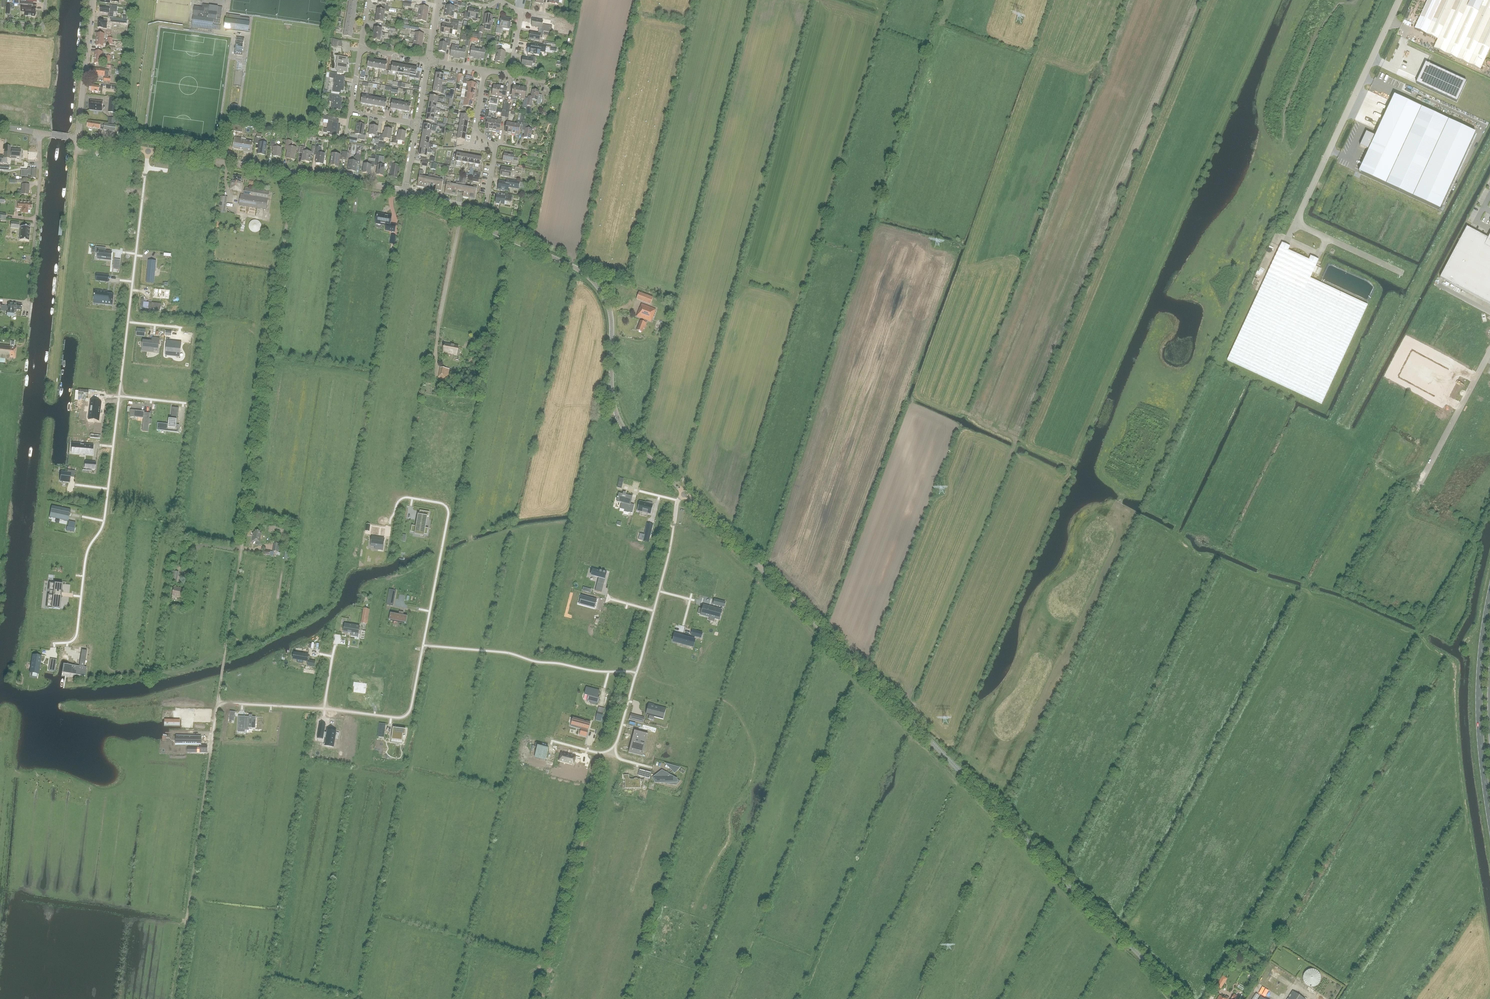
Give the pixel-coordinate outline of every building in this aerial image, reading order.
[(379,3),(383,4),(382,7),(388,8),(389,5),(387,5),(387,1),(394,2),(395,0),(379,0),(379,3)] [(1434,48),(1481,70),(1485,60),(1489,49),(1489,0),(1427,0),(1414,28),(1438,39),(1434,48)] [(356,12),(357,3),(349,2),(348,10),(356,12)] [(220,29),(222,15),(221,15),(221,14),(222,14),(223,8),(210,6),(210,5),(202,4),(201,8),(195,7),(192,26),(220,29)] [(100,9),(100,10),(100,11),(100,12),(104,12),(104,13),(109,13),(109,17),(113,18),(114,18),(114,12),(117,13),(118,6),(110,5),(110,8),(105,7),(105,8),(101,7),(101,8),(100,9)] [(22,6),(21,12),(25,12),(25,16),(35,17),(36,10),(31,10),(32,7),(28,7),(22,6)] [(428,15),(429,8),(420,6),(416,6),(416,8),(420,9),(419,13),(428,15)] [(377,9),(376,15),(391,18),(392,18),(392,15),(385,15),(386,11),(387,11),(388,8),(382,8),(382,9),(377,9)] [(469,17),(473,18),(473,20),(473,21),(476,21),(477,21),(478,19),(479,11),(473,10),(473,9),(469,8),(469,12),(465,12),(464,19),(469,20),(469,17)] [(355,20),(356,12),(348,10),(346,19),(355,20)] [(426,22),(428,15),(419,13),(418,18),(414,17),(414,19),(418,20),(426,22)] [(250,19),(239,17),(239,16),(227,14),(225,28),(237,30),(237,31),(248,32),(250,19)] [(483,24),(485,24),(484,29),(490,30),(491,25),(492,26),(493,20),(492,20),(493,16),(485,14),(483,24)] [(510,29),(511,20),(505,19),(505,18),(502,17),(500,26),(497,26),(496,33),(501,34),(503,28),(510,29)] [(353,29),(355,20),(346,19),(345,27),(353,29)] [(539,28),(539,31),(544,32),(545,25),(543,24),(543,21),(533,19),(532,26),(539,28)] [(107,29),(108,22),(104,21),(99,20),(98,28),(103,28),(107,29)] [(443,25),(441,32),(451,34),(455,35),(456,30),(457,31),(458,29),(459,24),(452,23),(451,26),(443,25)] [(352,37),(353,29),(345,27),(344,36),(352,37)] [(374,28),(373,34),(388,36),(389,34),(382,33),(382,29),(374,28)] [(531,32),(529,39),(540,41),(540,38),(543,38),(543,34),(544,33),(544,32),(539,31),(538,34),(531,32)] [(423,41),(424,34),(415,32),(415,33),(411,32),(411,34),(415,35),(414,40),(423,41)] [(245,38),(237,37),(234,55),(242,56),(245,38)] [(1418,37),(1416,43),(1430,49),(1432,43),(1418,37)] [(450,47),(451,41),(451,39),(448,38),(447,43),(440,42),(439,51),(446,52),(447,46),(450,47)] [(342,47),(343,41),(333,39),(332,42),(332,46),(337,47),(337,46),(342,47)] [(422,48),(423,41),(414,40),(413,44),(409,43),(409,46),(413,47),(422,48)] [(547,45),(542,44),(537,44),(536,47),(528,45),(527,52),(540,55),(540,51),(546,52),(547,45)] [(457,58),(459,49),(455,48),(455,45),(452,45),(450,56),(454,57),(454,58),(457,58)] [(477,59),(479,49),(475,49),(475,46),(472,45),(470,57),(474,57),(474,58),(477,59)] [(504,63),(506,52),(501,51),(502,47),(495,46),(494,52),(497,53),(496,61),(504,63)] [(464,59),(466,47),(463,47),(463,50),(459,49),(457,58),(460,59),(460,58),(464,59)] [(484,59),(486,48),(483,47),(483,50),(479,49),(477,59),(480,59),(480,58),(484,59)] [(337,70),(338,70),(337,73),(343,74),(344,71),(346,72),(347,65),(348,58),(338,56),(337,63),(338,64),(337,70)] [(535,64),(536,57),(531,56),(531,59),(523,58),(522,65),(532,67),(533,63),(535,64)] [(374,68),(375,60),(369,59),(367,69),(370,70),(370,68),(374,68)] [(1424,62),(1415,83),(1455,101),(1465,81),(1424,62)] [(404,74),(405,66),(399,65),(398,73),(397,75),(403,76),(404,74)] [(109,71),(105,70),(102,70),(94,69),(93,75),(101,75),(101,76),(105,76),(104,81),(110,82),(111,78),(109,78),(109,71)] [(344,84),(345,77),(337,76),(337,74),(331,74),(330,78),(334,79),(334,83),(335,83),(333,92),(341,93),(341,90),(343,91),(345,84),(344,84)] [(477,84),(473,83),(474,81),(468,80),(469,78),(466,78),(464,77),(463,83),(467,84),(467,87),(467,88),(476,90),(477,84)] [(499,96),(501,86),(497,85),(497,86),(494,85),(492,95),(499,96)] [(518,97),(520,86),(516,85),(516,86),(514,86),(512,96),(518,97)] [(475,96),(476,90),(467,88),(467,87),(463,86),(462,89),(466,90),(466,94),(475,96)] [(505,98),(507,88),(504,87),(504,86),(501,86),(499,96),(505,98)] [(524,87),(520,86),(518,97),(521,97),(521,99),(524,99),(523,108),(526,108),(527,106),(528,98),(525,98),(527,88),(524,88),(524,87)] [(528,98),(527,106),(532,106),(533,99),(537,100),(537,104),(541,104),(542,95),(539,94),(539,91),(532,90),(531,97),(528,96),(528,98)] [(341,110),(342,99),(335,98),(336,95),(330,94),(329,101),(332,102),(331,109),(341,110)] [(380,107),(381,97),(381,96),(379,95),(379,99),(375,98),(373,106),(380,107)] [(1369,150),(1359,173),(1440,210),(1475,133),(1395,96),(1376,137),(1366,132),(1360,146),(1369,150)] [(110,98),(108,112),(117,113),(118,99),(110,98)] [(491,104),(490,108),(497,109),(498,99),(490,98),(489,104),(491,104)] [(103,103),(91,101),(91,103),(90,103),(90,104),(90,105),(90,109),(102,111),(103,103)] [(410,112),(411,104),(411,102),(409,102),(408,104),(405,103),(403,111),(410,112)] [(341,125),(338,124),(339,121),(331,120),(331,117),(324,115),(324,116),(324,119),(329,120),(327,129),(324,128),(324,132),(327,133),(327,132),(330,132),(330,135),(337,136),(337,135),(339,135),(341,125)] [(523,125),(523,124),(525,115),(521,115),(520,122),(517,121),(517,124),(514,123),(512,134),(516,135),(516,134),(518,134),(520,125),(523,125)] [(493,131),(495,120),(491,120),(491,119),(490,117),(487,117),(486,123),(486,124),(487,125),(486,129),(489,129),(489,130),(493,131)] [(499,131),(501,121),(502,118),(498,118),(497,121),(495,120),(493,131),(497,131),(499,131)] [(116,126),(114,126),(111,125),(95,122),(90,122),(88,121),(87,127),(90,127),(90,129),(92,130),(92,128),(97,129),(115,132),(116,126)] [(512,134),(514,123),(507,122),(505,132),(508,133),(512,134)] [(365,141),(366,136),(363,135),(365,125),(357,124),(355,134),(360,135),(359,140),(365,141)] [(528,125),(523,124),(523,125),(522,130),(525,131),(524,137),(531,139),(533,130),(528,129),(528,125)] [(379,141),(380,134),(377,134),(378,127),(371,126),(369,135),(373,135),(372,143),(377,143),(379,144),(379,141)] [(383,135),(380,134),(379,141),(384,141),(384,138),(391,140),(392,130),(385,128),(384,134),(383,133),(383,135)] [(404,142),(406,132),(399,131),(398,136),(397,136),(397,137),(394,137),(393,143),(397,144),(398,141),(404,142)] [(263,138),(261,138),(262,134),(257,134),(256,143),(259,144),(257,154),(265,155),(267,143),(263,143),(263,138)] [(244,150),(246,141),(241,140),(241,138),(235,137),(233,149),(244,150)] [(295,160),(296,148),(291,147),(292,141),(286,140),(285,150),(288,150),(286,158),(295,160)] [(251,153),(252,142),(246,141),(244,150),(244,152),(251,153)] [(273,147),(273,151),(274,151),(273,156),(280,158),(282,148),(282,145),(275,144),(276,142),(271,141),(270,147),(273,147)] [(321,154),(321,148),(322,146),(316,145),(314,154),(317,154),(316,163),(323,164),(325,154),(321,154)] [(5,155),(5,156),(0,155),(0,163),(7,164),(7,158),(11,158),(15,159),(16,156),(20,157),(21,150),(12,150),(10,150),(10,146),(4,146),(4,149),(6,149),(5,155)] [(310,162),(312,152),(305,151),(306,147),(301,146),(300,153),(303,153),(302,161),(310,162)] [(346,161),(348,152),(342,151),(342,155),(332,154),(331,166),(339,167),(340,160),(346,161)] [(514,155),(504,154),(503,161),(512,162),(511,165),(517,166),(518,159),(514,158),(514,155)] [(362,155),(357,155),(354,157),(354,160),(353,160),(353,161),(350,161),(348,170),(356,172),(358,162),(361,162),(362,155)] [(374,167),(374,166),(376,156),(373,155),(372,161),(368,161),(368,164),(364,164),(363,173),(370,174),(371,167),(374,167)] [(384,157),(376,156),(374,166),(378,166),(377,175),(383,176),(385,166),(382,166),(382,164),(383,164),(384,157)] [(398,178),(400,166),(395,166),(396,162),(390,161),(388,170),(391,170),(390,177),(398,178)] [(512,169),(502,167),(501,175),(510,177),(512,169)] [(21,170),(21,176),(27,177),(27,175),(29,175),(29,178),(36,178),(37,169),(31,169),(31,168),(28,168),(28,170),(21,170)] [(424,187),(426,177),(423,177),(423,175),(423,170),(420,170),(419,175),(420,175),(417,186),(424,187)] [(434,183),(435,176),(429,175),(428,178),(426,177),(424,187),(430,189),(431,183),(434,183)] [(241,183),(242,177),(234,176),(233,182),(231,181),(230,189),(233,189),(233,190),(237,191),(241,191),(243,183),(241,183)] [(443,180),(440,180),(441,177),(435,176),(434,183),(437,184),(436,190),(441,191),(443,180)] [(465,187),(466,184),(467,177),(463,177),(463,180),(462,183),(461,190),(464,191),(463,197),(469,198),(471,188),(465,187)] [(520,182),(517,181),(510,180),(510,183),(500,181),(498,189),(508,191),(509,187),(519,189),(520,182)] [(451,195),(453,184),(450,184),(451,182),(447,182),(445,193),(451,195)] [(461,190),(462,183),(456,182),(456,185),(453,184),(451,195),(457,196),(458,190),(461,190)] [(473,188),(471,188),(469,198),(475,199),(477,187),(474,186),(473,188)] [(241,194),(239,205),(266,209),(269,192),(245,188),(244,194),(241,194)] [(505,197),(497,195),(496,203),(504,205),(505,201),(511,202),(512,195),(506,194),(505,197)] [(226,213),(228,197),(220,196),(218,212),(226,213)] [(32,209),(32,204),(30,204),(30,202),(25,202),(23,202),(17,201),(17,208),(22,209),(21,213),(28,213),(28,208),(32,209)] [(395,232),(396,226),(390,225),(392,215),(378,213),(376,224),(387,225),(386,231),(395,232)] [(257,220),(256,220),(255,220),(254,220),(253,220),(252,221),(251,221),(250,222),(250,223),(249,224),(249,225),(249,226),(249,227),(249,228),(250,229),(250,230),(251,231),(252,232),(253,232),(254,232),(255,232),(256,232),(257,232),(258,232),(259,231),(260,230),(261,229),(261,228),(261,227),(261,226),(261,225),(261,224),(261,223),(260,222),(259,221),(258,221),(257,220)] [(30,227),(21,226),(20,240),(29,241),(30,227)] [(1489,236),(1488,238),(1467,227),(1440,278),(1489,304),(1489,236)] [(1322,404),(1368,305),(1311,278),(1313,273),(1318,275),(1321,269),(1316,266),(1317,264),(1280,246),(1227,360),(1322,404)] [(111,259),(112,252),(106,251),(106,248),(99,247),(98,258),(111,259)] [(149,261),(147,281),(147,283),(154,283),(154,282),(156,261),(152,261),(149,261)] [(154,288),(153,297),(169,299),(170,290),(154,288)] [(95,295),(94,300),(102,301),(102,303),(112,304),(113,295),(106,294),(107,292),(96,291),(95,295)] [(651,304),(653,297),(639,292),(637,299),(651,304)] [(141,298),(140,308),(161,309),(161,303),(147,302),(147,299),(141,298)] [(18,303),(12,303),(12,304),(8,304),(8,303),(8,307),(1,306),(1,312),(7,312),(7,316),(14,317),(14,313),(16,313),(16,310),(21,310),(21,305),(18,304),(18,303)] [(651,322),(656,309),(642,304),(640,308),(637,316),(644,319),(643,322),(640,321),(637,330),(642,332),(644,329),(645,329),(648,321),(651,322)] [(180,341),(167,340),(165,353),(179,354),(180,341)] [(14,347),(15,341),(11,341),(11,346),(0,345),(0,358),(9,359),(10,358),(15,358),(16,347),(14,347)] [(159,348),(159,343),(143,341),(143,349),(153,351),(154,348),(159,348)] [(457,354),(458,346),(455,345),(452,344),(452,345),(445,343),(444,352),(457,354)] [(1412,350),(1398,377),(1422,390),(1424,385),(1444,395),(1446,392),(1445,391),(1448,386),(1449,387),(1454,377),(1453,377),(1454,375),(1456,373),(1412,350)] [(447,379),(449,369),(440,367),(438,378),(447,379)] [(99,418),(101,402),(92,401),(90,417),(99,418)] [(145,411),(131,410),(130,416),(144,418),(142,431),(143,431),(143,430),(148,431),(149,423),(151,424),(152,423),(151,423),(152,419),(150,419),(150,413),(145,413),(145,411)] [(158,423),(157,430),(158,430),(158,429),(178,431),(178,433),(179,433),(179,425),(176,425),(177,420),(169,419),(168,424),(158,423)] [(74,453),(92,454),(93,445),(75,444),(74,453)] [(61,472),(60,481),(70,482),(71,473),(61,472)] [(619,493),(617,502),(622,503),(620,509),(624,510),(624,512),(629,513),(629,512),(632,513),(634,505),(631,505),(633,496),(625,495),(626,493),(623,493),(623,494),(619,493)] [(640,501),(637,511),(651,514),(653,504),(640,501)] [(66,521),(68,521),(70,515),(69,515),(69,513),(70,513),(71,510),(70,509),(57,507),(52,506),(51,511),(53,511),(52,516),(57,517),(57,516),(63,518),(62,520),(67,521),(66,521)] [(412,529),(411,532),(415,532),(425,534),(427,534),(428,532),(429,528),(426,528),(428,516),(429,517),(430,512),(420,510),(419,515),(418,515),(416,526),(412,525),(411,529),(412,529)] [(260,545),(262,532),(260,532),(260,531),(256,530),(255,531),(254,531),(254,533),(252,533),(252,531),(248,530),(248,535),(251,536),(251,535),(253,536),(253,541),(257,541),(256,545),(260,545)] [(372,537),(371,546),(379,547),(378,550),(383,550),(384,539),(372,537)] [(593,570),(592,576),(599,578),(598,583),(604,584),(606,580),(605,580),(607,573),(606,573),(606,572),(604,572),(602,572),(602,571),(600,571),(593,569),(593,570)] [(48,608),(60,609),(61,603),(61,597),(61,596),(62,592),(63,584),(51,582),(50,591),(54,591),(53,595),(49,594),(48,608)] [(182,597),(183,589),(174,588),(173,595),(182,597)] [(582,595),(579,604),(595,608),(597,600),(582,595)] [(719,619),(722,610),(704,605),(701,615),(719,619)] [(362,618),(361,623),(362,623),(367,624),(370,609),(364,608),(362,618)] [(391,613),(390,620),(406,623),(407,616),(403,616),(403,613),(399,612),(399,615),(391,613)] [(344,629),(344,632),(346,633),(352,634),(351,635),(357,636),(358,637),(359,630),(360,626),(345,624),(344,629)] [(681,636),(678,635),(675,634),(674,637),(673,642),(693,647),(695,640),(681,636)] [(295,653),(294,659),(298,660),(298,662),(303,663),(303,661),(307,661),(307,663),(308,663),(308,666),(315,667),(316,661),(309,660),(310,657),(308,657),(309,655),(295,653)] [(41,656),(33,655),(32,659),(34,659),(33,662),(32,662),(30,672),(33,672),(32,676),(37,677),(39,664),(39,660),(40,660),(41,657),(41,656)] [(66,669),(65,672),(84,675),(84,676),(85,676),(87,668),(84,667),(85,662),(80,661),(79,666),(79,667),(78,667),(78,666),(66,664),(65,669),(66,669)] [(358,686),(356,697),(375,700),(376,688),(358,686)] [(587,687),(585,695),(588,696),(587,700),(590,701),(590,703),(595,704),(595,702),(598,703),(599,698),(597,698),(599,691),(587,687)] [(647,712),(647,713),(650,714),(649,719),(653,720),(655,714),(661,715),(663,708),(653,706),(653,705),(649,704),(648,708),(647,712)] [(238,720),(238,730),(245,730),(249,731),(249,728),(255,728),(256,728),(256,717),(252,717),(252,716),(249,715),(249,717),(246,717),(239,716),(238,720)] [(572,721),(571,724),(574,725),(582,727),(580,735),(580,734),(586,736),(586,737),(587,737),(588,731),(588,729),(589,729),(590,723),(579,719),(573,718),(572,721)] [(319,723),(317,738),(323,739),(323,737),(327,737),(325,745),(332,747),(335,732),(328,731),(328,733),(324,732),(325,724),(319,723)] [(643,725),(642,729),(655,733),(657,728),(643,725)] [(393,728),(391,742),(402,743),(403,735),(405,735),(406,729),(393,728)] [(636,732),(631,752),(642,754),(647,735),(636,732)] [(177,740),(177,744),(179,744),(201,744),(201,736),(177,736),(177,740)] [(535,742),(534,747),(537,747),(535,755),(546,758),(549,748),(541,746),(542,744),(535,742)] [(561,753),(560,760),(573,764),(575,757),(580,758),(569,755),(561,753)] [(662,770),(652,778),(655,783),(677,783),(677,779),(662,770)] [(1318,971),(1317,970),(1316,969),(1315,969),(1313,969),(1312,969),(1311,969),(1309,969),(1308,970),(1307,970),(1306,971),(1305,972),(1304,973),(1304,974),(1303,976),(1303,977),(1303,979),(1303,980),(1304,981),(1304,982),(1305,984),(1306,984),(1307,985),(1308,986),(1310,986),(1311,987),(1312,987),(1314,987),(1315,986),(1316,986),(1317,985),(1319,984),(1319,983),(1320,982),(1321,981),(1321,980),(1321,978),(1321,977),(1321,975),(1321,974),(1320,973),(1319,972),(1318,971)] [(1224,975),(1217,987),(1221,990),(1228,978),(1224,975)] [(1242,994),(1237,991),(1235,994),(1234,994),(1231,998),(1240,998),(1242,994)] [(1293,991),(1287,998),(1305,998),(1293,991)]
